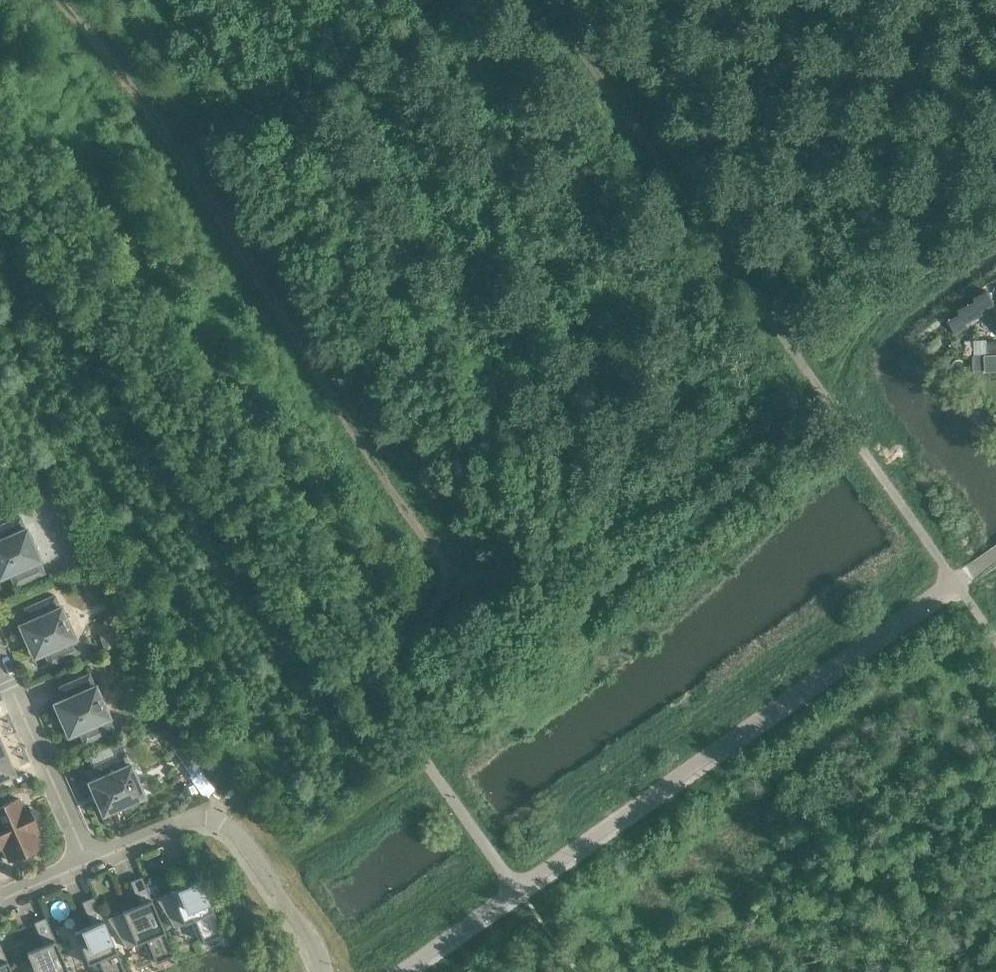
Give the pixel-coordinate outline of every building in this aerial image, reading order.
[(969,328),(966,323),(984,315),(982,311),(995,305),(989,292),(976,299),(978,302),(960,310),(962,315),(949,321),(956,334),(969,328)] [(987,343),(987,355),(995,354),(995,343),(989,343),(987,343)] [(985,356),(986,372),(995,371),(995,355),(985,356)] [(19,516),(0,525),(0,558),(7,575),(9,574),(14,586),(44,573),(39,561),(40,560),(26,528),(25,528),(19,516)] [(87,586),(94,582),(88,570),(78,574),(82,584),(87,586)] [(59,607),(54,595),(24,608),(29,620),(28,621),(42,654),(44,653),(49,665),(79,652),(74,640),(75,639),(60,606),(59,607)] [(113,662),(118,663),(126,659),(121,648),(109,653),(113,662)] [(94,685),(89,674),(59,687),(64,699),(62,699),(77,732),(79,732),(84,743),(114,730),(109,718),(110,718),(95,685),(94,685)] [(202,765),(183,738),(171,746),(190,773),(202,765)] [(13,774),(0,746),(0,780),(13,774)] [(129,764),(124,752),(94,765),(99,777),(97,778),(112,811),(144,797),(130,764),(129,764)] [(35,811),(31,809),(29,811),(29,810),(24,812),(18,798),(0,806),(0,848),(2,847),(8,861),(17,857),(18,860),(22,861),(31,857),(33,853),(31,851),(40,847),(34,833),(38,831),(35,825),(38,824),(40,820),(35,811)] [(224,939),(190,857),(182,860),(178,862),(189,888),(183,890),(182,887),(156,898),(176,926),(194,919),(203,942),(221,935),(223,940),(224,939)] [(134,907),(122,912),(108,918),(128,947),(145,939),(155,962),(173,955),(175,960),(176,959),(142,877),(130,882),(140,908),(135,910),(134,907)] [(93,897),(81,902),(92,928),(87,930),(85,927),(74,932),(87,964),(97,959),(103,971),(125,971),(93,897)] [(45,917),(33,922),(44,949),(39,951),(37,948),(26,952),(34,971),(69,971),(45,917)] [(0,944),(0,971),(12,971),(0,944)]
